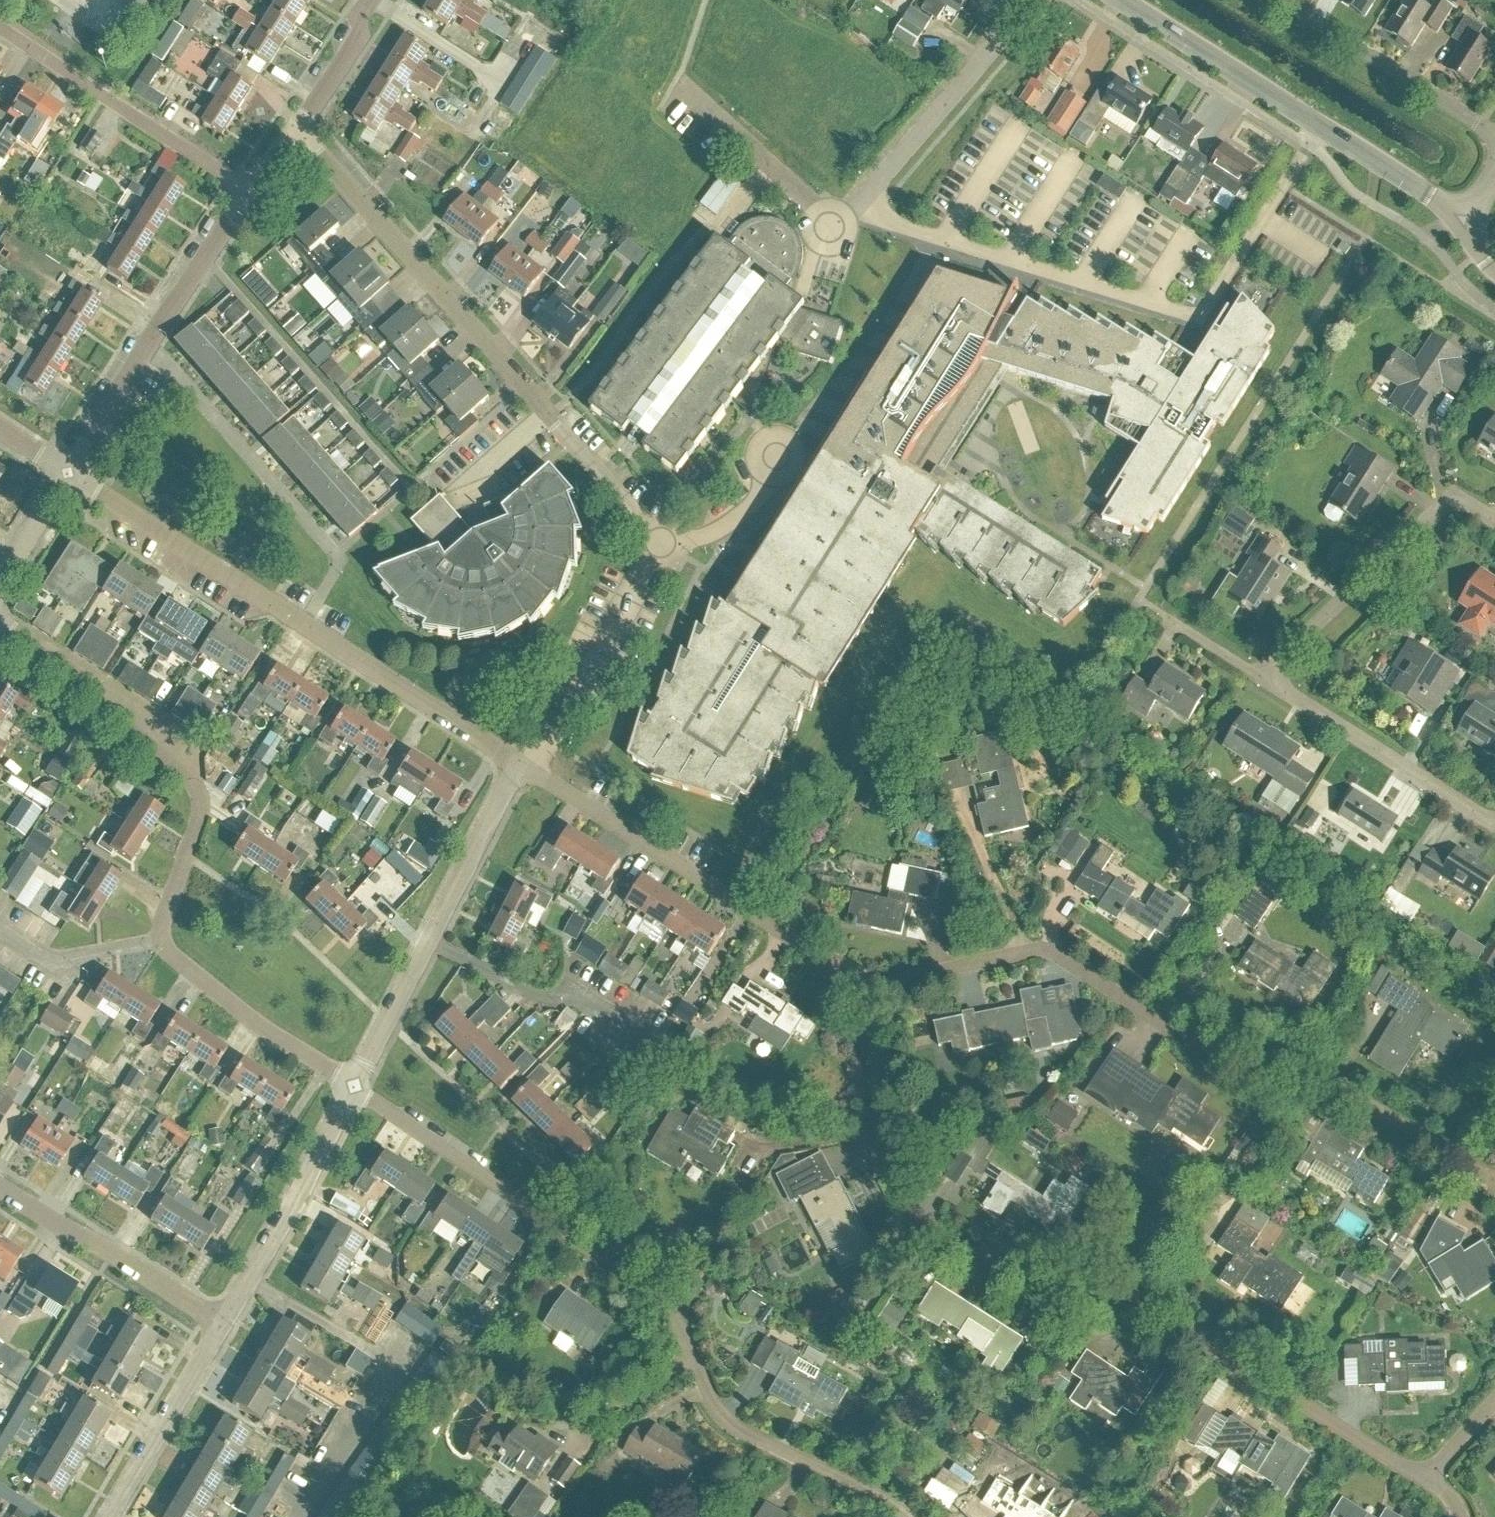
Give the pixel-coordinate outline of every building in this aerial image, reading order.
[(155,5),(148,0),(140,0),(125,23),(137,32),(155,5)] [(190,31),(206,7),(205,6),(196,0),(180,24),(190,31)] [(300,0),(283,0),(275,12),(297,26),(309,6),(300,0)] [(449,0),(437,0),(428,15),(449,29),(456,17),(463,22),(465,19),(479,28),(480,26),(483,21),(449,0)] [(483,21),(487,15),(473,6),(475,3),(470,0),(449,0),(483,21)] [(684,13),(693,0),(665,0),(684,13)] [(970,0),(929,0),(921,12),(932,19),(938,23),(946,9),(959,17),(970,0)] [(1376,0),(1339,0),(1338,1),(1365,18),(1376,0)] [(1414,0),(1404,0),(1385,31),(1412,47),(1425,26),(1437,33),(1452,10),(1436,0),(1432,0),(1427,8),(1414,0)] [(1456,4),(1463,8),(1469,0),(1458,0),(1456,4)] [(1470,3),(1467,6),(1475,11),(1481,0),(1471,0),(1470,3)] [(913,49),(931,21),(911,9),(905,18),(896,33),(894,37),(913,49)] [(238,18),(284,47),(297,26),(275,12),(274,14),(273,15),(268,23),(258,17),(256,16),(254,19),(242,12),(238,18)] [(483,21),(480,26),(496,36),(502,27),(503,25),(487,15),(483,21)] [(1469,83),(1491,48),(1477,39),(1483,29),(1465,17),(1452,39),(1462,45),(1447,70),(1469,83)] [(271,68),(284,47),(238,18),(234,25),(247,33),(235,51),(245,58),(248,53),(271,68)] [(164,65),(171,53),(185,31),(175,24),(154,58),(164,65)] [(149,66),(163,43),(150,35),(136,59),(149,66)] [(395,59),(440,87),(443,81),(428,72),(429,68),(423,64),(430,52),(409,39),(395,59)] [(1062,81),(1079,54),(1058,41),(1032,81),(1043,88),(1051,74),(1062,81)] [(532,59),(553,72),(559,63),(538,49),(532,59)] [(217,80),(229,88),(220,102),(239,114),(253,91),(234,79),(242,66),(221,53),(208,75),(217,80)] [(175,81),(188,88),(202,67),(189,59),(175,81)] [(395,59),(382,80),(404,94),(411,83),(418,87),(420,84),(435,94),(440,87),(395,59)] [(548,81),(553,72),(532,59),(526,69),(544,80),(544,79),(548,81)] [(138,84),(148,90),(161,69),(151,62),(138,84)] [(538,90),(544,80),(526,69),(520,78),(538,90)] [(514,88),(532,99),(538,90),(520,78),(514,88)] [(1107,98),(1097,92),(1077,123),(1094,133),(1104,117),(1108,109),(1135,126),(1136,127),(1144,115),(1153,101),(1119,79),(1107,98)] [(404,94),(382,80),(369,101),(411,128),(415,121),(402,112),(404,109),(397,105),(404,94)] [(526,109),(532,99),(514,88),(508,97),(526,109)] [(18,140),(26,128),(44,100),(26,89),(8,117),(16,122),(10,131),(6,129),(0,139),(0,158),(5,161),(11,151),(18,140)] [(1027,89),(1019,102),(1030,108),(1038,96),(1027,89)] [(1067,136),(1087,105),(1067,93),(1048,124),(1067,136)] [(520,118),(526,109),(508,97),(502,107),(520,118)] [(63,112),(44,100),(26,128),(34,133),(31,139),(39,144),(43,138),(45,140),(63,112)] [(411,128),(369,101),(355,122),(377,136),(385,124),(392,128),(394,125),(408,134),(411,128)] [(224,138),(239,114),(220,102),(211,116),(199,109),(194,117),(206,124),(205,126),(224,138)] [(1181,164),(1204,128),(1193,121),(1194,120),(1185,115),(1182,119),(1168,110),(1154,133),(1163,139),(1157,149),(1181,164)] [(91,155),(101,138),(90,132),(80,149),(91,155)] [(418,140),(408,134),(396,152),(394,156),(406,163),(413,152),(420,156),(426,145),(418,140)] [(117,135),(112,143),(127,152),(132,144),(117,135)] [(1203,180),(1236,201),(1243,189),(1257,167),(1225,147),(1210,169),(1203,180)] [(36,162),(22,184),(34,191),(48,170),(36,162)] [(153,198),(173,211),(186,190),(166,178),(168,175),(156,167),(151,175),(163,183),(153,198)] [(1171,204),(1189,176),(1179,169),(1161,197),(1171,204)] [(84,189),(90,179),(83,175),(77,185),(84,189)] [(734,187),(718,175),(694,207),(710,219),(734,187)] [(1191,201),(1202,184),(1189,176),(1171,204),(1170,206),(1192,220),(1200,207),(1191,201)] [(173,211),(153,198),(132,185),(127,193),(148,206),(138,221),(158,234),(173,211)] [(481,196),(490,202),(497,191),(488,185),(481,196)] [(544,187),(541,196),(551,200),(554,191),(544,187)] [(497,191),(490,202),(499,208),(506,197),(497,191)] [(464,235),(483,210),(466,196),(446,222),(464,235)] [(483,210),(464,235),(481,249),(501,223),(483,210)] [(138,221),(126,214),(121,221),(134,229),(124,244),(143,257),(158,234),(138,221)] [(330,256),(323,247),(341,231),(325,214),(297,239),(289,247),(303,263),(311,273),(330,256)] [(835,367),(841,325),(800,312),(805,306),(790,295),(799,267),(800,260),(800,254),(799,248),(797,242),(793,237),(789,232),(784,228),(779,225),(773,223),(766,223),(760,223),(754,225),(748,228),(743,232),(739,236),(729,249),(718,241),(590,410),(624,435),(630,427),(649,442),(643,450),(677,475),(735,398),(753,411),(752,415),(753,416),(774,348),(835,367)] [(104,245),(110,235),(101,229),(94,240),(104,245)] [(573,231),(570,236),(578,242),(584,234),(579,231),(573,231)] [(526,245),(536,252),(543,241),(533,235),(526,245)] [(575,253),(581,244),(568,235),(552,258),(565,267),(575,253)] [(143,257),(124,244),(112,237),(106,245),(119,253),(107,271),(126,284),(143,257)] [(651,255),(628,238),(618,252),(641,269),(651,255)] [(543,241),(536,252),(545,258),(552,248),(543,241)] [(581,244),(575,253),(575,254),(585,261),(591,251),(581,244)] [(67,255),(80,263),(85,255),(72,247),(67,255)] [(274,247),(265,258),(286,274),(295,263),(274,247)] [(508,286),(528,260),(510,247),(491,273),(508,286)] [(316,278),(339,304),(376,271),(361,254),(343,270),(335,261),(316,278)] [(567,292),(588,263),(585,261),(575,254),(554,282),(567,292)] [(528,260),(508,286),(526,299),(546,273),(528,260)] [(468,269),(459,289),(499,307),(509,287),(468,269)] [(376,271),(339,304),(361,329),(380,312),(372,303),(390,288),(376,271)] [(1412,286),(1402,280),(1396,290),(1406,296),(1412,286)] [(70,313),(89,325),(102,305),(83,293),(85,290),(73,282),(67,292),(79,299),(70,313)] [(606,323),(628,294),(618,287),(596,316),(606,323)] [(270,289),(258,299),(266,309),(278,298),(270,289)] [(573,310),(578,302),(562,289),(536,323),(553,336),(573,310)] [(1102,575),(938,472),(1003,370),(1113,404),(1105,430),(1139,452),(1106,504),(1111,507),(1102,522),(1147,536),(1157,521),(1163,525),(1211,449),(1205,445),(1217,425),(1223,429),(1271,353),(1265,349),(1275,334),(1243,299),(1233,314),(1228,310),(1195,363),(1156,338),(1152,345),(1128,329),(1124,336),(1099,320),(1095,327),(1070,312),(1067,318),(1042,302),(1038,309),(1028,303),(1013,325),(972,312),(964,323),(926,311),(834,457),(826,468),(812,464),(812,466),(825,470),(802,506),(794,508),(786,511),(779,516),(774,522),(727,596),(740,604),(735,612),(721,603),(719,605),(713,602),(704,629),(697,627),(689,654),(682,651),(673,678),(666,675),(658,702),(661,704),(653,718),(643,712),(628,757),(655,774),(652,781),(733,806),(740,794),(748,799),(758,783),(765,785),(773,758),(780,761),(788,734),(795,737),(804,710),(811,712),(819,685),(826,688),(835,661),(842,664),(850,636),(857,639),(865,612),(872,615),(881,588),(888,591),(896,564),(903,566),(911,540),(916,533),(935,554),(940,549),(960,570),(965,564),(984,585),(989,579),(1008,600),(1013,595),(1033,616),(1037,611),(1064,627),(1099,595),(1093,590),(1102,575)] [(234,328),(250,314),(241,305),(226,318),(234,328)] [(89,325),(70,313),(58,306),(53,314),(65,321),(55,336),(74,348),(89,325)] [(573,310),(553,336),(572,350),(596,317),(586,310),(582,316),(573,310)] [(397,352),(425,327),(411,311),(393,327),(385,318),(366,334),(375,344),(383,337),(397,352)] [(307,326),(299,317),(293,322),(301,331),(307,326)] [(195,364),(224,339),(207,320),(178,345),(195,364)] [(259,341),(267,334),(257,323),(249,329),(259,341)] [(425,327),(397,352),(404,360),(395,367),(411,385),(430,369),(422,360),(440,344),(425,327)] [(74,348),(55,336),(44,329),(38,337),(50,345),(40,360),(59,372),(74,348)] [(212,383),(241,358),(224,339),(195,364),(212,383)] [(1470,371),(1458,363),(1461,359),(1433,340),(1416,366),(1400,355),(1393,365),(1392,364),(1389,368),(1390,369),(1384,378),(1401,390),(1391,405),(1419,423),(1443,386),(1455,394),(1470,371)] [(276,360),(284,353),(274,342),(266,348),(276,360)] [(23,358),(27,352),(17,345),(13,352),(23,358)] [(318,350),(309,358),(318,368),(326,360),(318,350)] [(8,366),(8,352),(0,352),(0,366),(8,366)] [(59,372),(40,360),(28,353),(23,361),(35,368),(23,387),(42,399),(59,372)] [(229,402),(258,377),(241,358),(212,383),(229,402)] [(293,379),(301,372),(290,361),(283,367),(293,379)] [(332,387),(339,381),(327,365),(319,371),(332,387)] [(438,399),(447,409),(475,384),(460,367),(442,383),(435,374),(416,391),(430,407),(438,399)] [(246,421),(274,396),(258,377),(229,402),(246,421)] [(311,398),(318,391),(308,380),(300,386),(311,398)] [(475,384),(447,409),(455,417),(446,425),(461,442),(479,425),(472,416),(490,400),(475,384)] [(409,392),(401,399),(406,404),(414,397),(409,392)] [(274,396),(246,421),(262,440),(291,415),(274,396)] [(325,414),(332,408),(322,396),(315,403),(325,414)] [(371,424),(383,413),(372,402),(361,412),(371,424)] [(383,436),(394,426),(384,415),(372,425),(383,436)] [(342,434),(349,427),(339,416),(332,422),(342,434)] [(284,464),(312,439),(295,419),(266,445),(284,464)] [(1480,445),(1494,456),(1494,422),(1480,445)] [(358,453),(366,446),(356,434),(348,441),(358,453)] [(300,483),(329,458),(312,439),(284,464),(300,483)] [(1359,526),(1393,472),(1356,449),(1346,465),(1353,470),(1329,507),(1330,507),(1325,515),(1326,519),(1334,524),(1339,523),(1344,516),(1359,526)] [(375,472),(383,465),(372,453),(365,460),(375,472)] [(317,502),(346,477),(329,458),(300,483),(317,502)] [(583,534),(570,500),(575,498),(551,470),(506,510),(503,506),(490,511),(497,528),(476,536),(475,536),(441,498),(412,523),(437,552),(381,573),(381,575),(375,577),(400,605),(395,609),(427,627),(424,632),(461,638),(460,644),(496,637),(497,643),(529,624),(532,629),(555,600),(560,604),(572,569),(578,571),(577,535),(583,534)] [(390,490),(398,483),(388,472),(380,478),(390,490)] [(334,521),(362,496),(346,477),(317,502),(334,521)] [(362,496),(334,521),(350,540),(379,515),(362,496)] [(1257,520),(1237,507),(1223,530),(1242,542),(1257,520)] [(1260,621),(1288,576),(1271,565),(1280,551),(1260,538),(1248,556),(1253,560),(1239,582),(1230,576),(1211,606),(1234,621),(1242,609),(1260,621)] [(101,594),(115,573),(102,565),(97,562),(93,559),(83,552),(79,550),(71,545),(68,550),(48,580),(45,584),(42,589),(43,592),(63,605),(65,606),(76,613),(80,615),(86,608),(94,595),(97,591),(101,594)] [(123,608),(140,581),(118,567),(115,573),(101,594),(123,608)] [(1480,574),(1460,605),(1470,611),(1461,626),(1481,638),(1490,624),(1494,627),(1494,583),(1480,574)] [(145,622),(162,595),(140,581),(123,608),(145,622)] [(171,639),(189,612),(162,595),(145,622),(137,634),(156,646),(151,654),(159,659),(171,639)] [(19,611),(19,607),(15,605),(13,603),(12,604),(6,613),(6,614),(9,615),(14,619),(19,611)] [(42,638),(55,619),(47,613),(44,612),(32,631),(34,632),(42,638)] [(198,656),(216,629),(189,612),(171,639),(159,659),(166,663),(171,656),(191,668),(198,656)] [(1405,640),(1411,628),(1394,618),(1387,629),(1405,640)] [(55,619),(42,638),(53,644),(65,625),(55,619)] [(83,661),(101,634),(91,628),(74,655),(83,661)] [(221,671),(238,643),(216,629),(198,656),(221,671)] [(93,667),(110,640),(101,634),(83,661),(93,667)] [(110,640),(93,667),(102,673),(119,646),(110,640)] [(238,643),(221,671),(242,684),(259,657),(238,643)] [(1431,714),(1456,673),(1410,645),(1398,665),(1409,672),(1396,692),(1431,714)] [(1460,669),(1466,659),(1452,650),(1445,660),(1460,669)] [(116,681),(135,693),(146,675),(128,663),(116,681)] [(1473,678),(1479,669),(1469,663),(1463,672),(1473,678)] [(1205,694),(1181,679),(1183,677),(1167,666),(1152,689),(1137,680),(1122,703),(1146,719),(1156,703),(1187,722),(1205,694)] [(288,705),(302,684),(276,667),(264,685),(260,682),(251,697),(262,704),(270,693),(288,705)] [(146,675),(135,693),(153,705),(165,687),(146,675)] [(302,684),(288,705),(307,717),(300,728),(311,735),(320,721),(316,718),(328,701),(302,684)] [(1493,715),(1494,712),(1494,696),(1475,684),(1464,701),(1474,707),(1456,735),(1494,759),(1494,717),(1493,715)] [(2,721),(12,705),(27,715),(34,704),(18,694),(16,697),(0,687),(0,720),(2,721)] [(180,723),(197,696),(187,690),(170,717),(180,723)] [(190,729),(206,703),(197,696),(180,723),(190,729)] [(1097,698),(1091,707),(1111,719),(1116,710),(1097,698)] [(206,703),(190,729),(199,735),(216,709),(206,703)] [(355,748),(368,727),(343,711),(332,728),(327,725),(318,740),(330,747),(337,736),(355,748)] [(1290,816),(1300,800),(1314,778),(1291,763),(1299,749),(1245,715),(1224,748),(1275,779),(1263,799),(1290,816)] [(228,717),(213,741),(228,751),(243,726),(228,717)] [(0,744),(11,727),(2,721),(0,724),(0,744)] [(368,727),(355,748),(374,760),(367,771),(378,778),(387,764),(382,761),(394,743),(368,727)] [(57,754),(73,765),(87,744),(69,732),(55,753),(57,754)] [(1016,770),(1008,732),(973,740),(982,776),(999,772),(1003,789),(985,793),(988,806),(979,808),(986,840),(1030,830),(1021,792),(1026,791),(1020,769),(1016,770)] [(81,794),(115,748),(105,741),(72,787),(81,794)] [(264,746),(255,760),(266,767),(274,752),(264,746)] [(62,783),(73,765),(57,754),(45,773),(62,783)] [(417,798),(422,791),(435,770),(411,754),(390,786),(398,790),(400,787),(417,798)] [(962,791),(975,788),(968,761),(955,764),(962,791)] [(435,770),(422,791),(442,804),(435,814),(446,822),(455,808),(449,804),(461,786),(435,770)] [(248,803),(263,780),(252,773),(237,796),(248,803)] [(226,775),(217,789),(227,796),(237,782),(226,775)] [(40,787),(35,794),(50,802),(57,788),(50,784),(40,787)] [(126,824),(147,838),(164,812),(146,801),(149,797),(134,787),(127,799),(137,806),(126,824)] [(35,794),(28,790),(23,798),(47,812),(52,803),(50,802),(35,794)] [(359,822),(374,799),(362,791),(351,808),(342,802),(338,809),(359,822)] [(1383,845),(1399,819),(1354,791),(1338,817),(1383,845)] [(372,830),(387,806),(375,799),(360,823),(372,830)] [(24,837),(39,814),(23,803),(7,826),(24,837)] [(55,806),(48,818),(60,826),(68,814),(55,806)] [(322,812),(313,826),(331,838),(340,824),(322,812)] [(1351,860),(1361,841),(1310,816),(1301,835),(1351,860)] [(259,869),(272,848),(253,835),(261,824),(250,817),(240,832),(245,834),(233,852),(259,869)] [(131,863),(147,838),(126,824),(114,843),(103,836),(96,847),(111,856),(114,852),(131,863)] [(1049,852),(1073,868),(1089,844),(1064,827),(1058,837),(1059,838),(1049,852)] [(582,868),(595,846),(570,830),(559,847),(550,841),(536,862),(553,873),(557,867),(555,866),(562,855),(582,868)] [(33,833),(21,851),(24,853),(39,863),(51,845),(33,833)] [(424,852),(416,863),(426,870),(428,872),(443,851),(439,848),(431,842),(424,852)] [(592,874),(601,880),(594,891),(606,898),(615,884),(611,881),(622,864),(595,846),(582,868),(580,871),(590,877),(592,874)] [(272,848),(259,869),(284,885),(295,868),(300,871),(309,856),(297,849),(290,859),(272,848)] [(1117,883),(1104,875),(1116,857),(1103,848),(1076,889),(1093,900),(1094,899),(1103,905),(1099,910),(1150,943),(1157,932),(1168,939),(1186,911),(1158,893),(1147,909),(1133,900),(1137,893),(1118,881),(1117,883)] [(1458,850),(1450,863),(1433,852),(1419,874),(1437,885),(1442,878),(1479,902),(1494,877),(1494,873),(1458,850)] [(370,852),(361,864),(371,872),(380,860),(370,852)] [(0,888),(0,890),(14,900),(39,863),(24,853),(0,888)] [(422,880),(392,853),(385,861),(414,888),(422,880)] [(83,891),(105,905),(121,880),(104,868),(107,863),(92,854),(84,866),(95,873),(83,891)] [(896,869),(889,903),(854,896),(852,910),(849,922),(855,924),(855,927),(902,937),(908,907),(910,897),(923,899),(928,873),(901,868),(901,870),(896,869)] [(872,871),(854,869),(852,894),(870,896),(872,871)] [(328,924),(345,906),(329,890),(337,882),(327,872),(315,884),(320,889),(306,903),(328,924)] [(943,876),(938,903),(952,905),(957,879),(943,876)] [(641,927),(644,923),(665,891),(644,878),(627,905),(639,913),(630,927),(628,930),(636,935),(641,927)] [(503,914),(524,925),(534,905),(546,912),(553,899),(537,891),(535,896),(517,887),(503,914)] [(1272,899),(1255,887),(1253,890),(1251,890),(1233,917),(1253,930),(1271,903),(1270,902),(1272,899)] [(1200,888),(1192,901),(1200,907),(1209,894),(1200,888)] [(1421,909),(1390,890),(1379,907),(1410,926),(1421,909)] [(88,930),(105,905),(83,891),(75,904),(61,895),(49,914),(67,925),(71,919),(88,930)] [(668,931),(685,905),(665,891),(644,923),(653,928),(656,923),(668,931)] [(602,900),(589,920),(598,926),(612,906),(602,900)] [(668,931),(689,945),(706,918),(685,905),(668,931)] [(345,906),(328,924),(349,945),(363,931),(367,934),(379,922),(369,913),(361,921),(345,906)] [(514,946),(524,925),(503,914),(489,942),(507,951),(505,956),(520,964),(526,952),(514,946)] [(564,932),(577,939),(587,921),(574,914),(564,932)] [(706,918),(689,945),(686,950),(693,955),(696,949),(709,958),(727,932),(706,918)] [(1256,942),(1238,970),(1274,993),(1276,990),(1309,1012),(1337,968),(1321,958),(1314,954),(1303,972),(1256,942)] [(1494,971),(1494,945),(1492,943),(1480,963),(1494,972),(1494,971)] [(598,950),(592,961),(599,965),(605,955),(598,950)] [(600,971),(610,977),(619,962),(610,957),(600,971)] [(619,962),(610,977),(621,984),(630,969),(619,962)] [(121,1012),(134,991),(109,975),(97,992),(93,989),(84,1004),(95,1011),(102,1000),(121,1012)] [(1438,1015),(1410,997),(1413,992),(1392,979),(1379,1001),(1399,1014),(1370,1061),(1399,1079),(1422,1043),(1451,1061),(1470,1031),(1440,1011),(1438,1015)] [(1470,980),(1464,989),(1473,994),(1479,985),(1470,980)] [(641,995),(640,996),(652,1003),(660,989),(649,982),(641,995)] [(786,1047),(799,1055),(808,1042),(818,1025),(789,1007),(788,1008),(761,991),(752,985),(746,994),(736,987),(724,1006),(742,1018),(747,1011),(773,1028),(791,1040),(786,1047)] [(660,989),(652,1003),(662,1010),(662,1009),(671,996),(660,989)] [(1016,1049),(1015,1043),(1028,1040),(1029,1042),(1031,1041),(1033,1051),(1036,1054),(1052,1051),(1053,1047),(1078,1043),(1082,1035),(1077,1010),(1061,1013),(1060,1006),(1045,1009),(1042,995),(1041,990),(1020,994),(1023,1010),(975,1019),(974,1013),(961,1016),(962,1021),(934,1026),(939,1049),(951,1047),(953,1055),(969,1052),(998,1046),(999,1052),(1002,1054),(1014,1052),(1016,1049)] [(134,991),(121,1012),(139,1024),(132,1035),(143,1042),(152,1028),(149,1025),(160,1008),(134,991)] [(485,1023),(504,1003),(494,994),(467,1023),(455,1011),(437,1029),(459,1050),(476,1032),(475,1031),(484,1022),(485,1023)] [(504,1003),(485,1023),(491,1029),(511,1010),(504,1003)] [(692,1026),(700,1013),(684,1003),(674,1018),(690,1029),(692,1026)] [(63,1037),(73,1020),(51,1007),(41,1024),(63,1037)] [(187,1055),(201,1034),(176,1017),(164,1035),(159,1031),(150,1046),(162,1054),(169,1043),(187,1055)] [(1364,1073),(1378,1032),(1352,1023),(1337,1064),(1364,1073)] [(12,1024),(7,1031),(29,1046),(34,1040),(12,1024)] [(690,1029),(678,1047),(690,1054),(703,1033),(692,1026),(690,1029)] [(481,1071),(498,1053),(476,1032),(459,1050),(481,1071)] [(187,1055),(205,1067),(199,1077),(210,1085),(220,1071),(215,1068),(226,1050),(201,1034),(187,1055)] [(81,1065),(89,1051),(72,1040),(64,1054),(81,1065)] [(36,1041),(29,1056),(50,1066),(57,1051),(36,1041)] [(106,1068),(116,1072),(123,1055),(113,1051),(106,1068)] [(498,1053),(481,1071),(502,1092),(517,1077),(521,1081),(538,1064),(528,1054),(514,1068),(498,1053)] [(23,1072),(29,1062),(19,1056),(13,1066),(23,1072)] [(1117,1111),(1152,1135),(1159,1125),(1171,1133),(1174,1129),(1202,1148),(1219,1123),(1199,1110),(1208,1096),(1183,1079),(1170,1098),(1139,1077),(1141,1076),(1111,1056),(1085,1095),(1114,1115),(1117,1111)] [(236,1086),(255,1098),(269,1077),(243,1060),(232,1078),(227,1075),(218,1089),(229,1097),(236,1086)] [(11,1069),(2,1064),(0,1068),(0,1086),(11,1069)] [(569,1064),(560,1072),(569,1081),(578,1072),(569,1064)] [(536,1124),(554,1107),(538,1091),(552,1077),(542,1067),(525,1085),(529,1089),(515,1103),(536,1124)] [(13,1104),(18,1095),(14,1093),(24,1076),(11,1069),(0,1086),(0,1126),(13,1104)] [(133,1070),(122,1088),(132,1094),(143,1076),(133,1070)] [(269,1077),(255,1098),(273,1110),(267,1121),(278,1128),(287,1114),(283,1111),(294,1094),(269,1077)] [(583,1118),(602,1099),(592,1088),(573,1108),(583,1118)] [(124,1098),(117,1108),(127,1115),(134,1105),(124,1098)] [(602,1099),(583,1118),(589,1124),(609,1105),(602,1099)] [(65,1118),(72,1107),(63,1101),(56,1113),(65,1118)] [(88,1101),(81,1111),(92,1120),(100,1110),(88,1101)] [(1059,1105),(1049,1119),(1069,1131),(1080,1114),(1061,1101),(1059,1105)] [(72,1107),(65,1118),(74,1123),(81,1112),(72,1107)] [(558,1145),(575,1128),(554,1107),(536,1124),(558,1145)] [(691,1122),(675,1111),(648,1154),(680,1174),(690,1159),(706,1169),(704,1171),(718,1180),(729,1163),(708,1150),(714,1140),(728,1149),(736,1135),(698,1112),(691,1122)] [(186,1145),(191,1137),(160,1116),(155,1124),(186,1145)] [(40,1160),(57,1132),(38,1119),(20,1147),(40,1160)] [(1328,1121),(1302,1164),(1313,1170),(1317,1165),(1353,1186),(1348,1194),(1347,1197),(1371,1212),(1390,1182),(1365,1167),(1363,1171),(1356,1166),(1365,1152),(1335,1134),(1339,1128),(1328,1121)] [(140,1122),(132,1130),(152,1149),(160,1140),(140,1122)] [(575,1128),(558,1145),(580,1166),(597,1148),(575,1128)] [(57,1132),(40,1160),(60,1172),(77,1144),(57,1132)] [(1246,1134),(1234,1153),(1244,1160),(1257,1141),(1246,1134)] [(222,1136),(209,1138),(211,1149),(224,1147),(222,1136)] [(975,1136),(961,1158),(979,1169),(993,1148),(975,1136)] [(109,1194),(122,1173),(104,1161),(115,1144),(104,1137),(91,1157),(95,1160),(84,1178),(109,1194)] [(197,1151),(201,1144),(191,1138),(187,1145),(197,1151)] [(257,1175),(272,1152),(261,1145),(246,1168),(257,1175)] [(395,1191),(410,1171),(384,1153),(373,1170),(368,1167),(354,1188),(366,1196),(371,1189),(370,1189),(377,1179),(395,1191)] [(805,1206),(806,1208),(816,1228),(831,1221),(845,1248),(833,1254),(843,1273),(879,1254),(841,1180),(839,1181),(831,1185),(823,1189),(816,1175),(810,1179),(804,1168),(802,1165),(799,1166),(783,1175),(778,1177),(786,1192),(789,1190),(796,1203),(802,1200),(805,1206)] [(1274,1165),(1270,1176),(1312,1194),(1316,1184),(1274,1165)] [(122,1173),(109,1194),(134,1210),(145,1192),(150,1195),(163,1175),(151,1167),(140,1184),(122,1173)] [(1044,1200),(992,1167),(986,1176),(1000,1185),(985,1208),(1001,1219),(1010,1206),(1048,1230),(1055,1219),(1066,1226),(1088,1193),(1071,1182),(1064,1193),(1053,1186),(1044,1200)] [(410,1171),(395,1191),(413,1204),(406,1214),(405,1213),(401,1220),(413,1228),(427,1208),(423,1205),(435,1188),(410,1171)] [(247,1212),(262,1187),(248,1178),(233,1203),(247,1212)] [(176,1237),(190,1216),(171,1203),(181,1187),(170,1179),(157,1199),(162,1203),(151,1221),(176,1237)] [(368,1229),(371,1223),(361,1217),(364,1212),(337,1196),(331,1207),(368,1229)] [(458,1234),(472,1213),(448,1196),(436,1214),(431,1211),(418,1231),(430,1239),(434,1233),(433,1232),(440,1222),(458,1234)] [(190,1216),(176,1237),(202,1253),(213,1235),(217,1238),(230,1218),(218,1210),(207,1227),(190,1216)] [(483,1251),(498,1230),(472,1213),(458,1234),(474,1245),(452,1277),(461,1284),(475,1263),(476,1261),(483,1251)] [(790,1249),(805,1243),(794,1217),(778,1223),(790,1249)] [(1267,1260),(1251,1249),(1260,1235),(1236,1219),(1218,1247),(1236,1258),(1221,1281),(1238,1292),(1242,1285),(1282,1311),(1304,1278),(1270,1256),(1267,1260)] [(1420,1255),(1427,1268),(1438,1286),(1460,1273),(1475,1298),(1494,1286),(1494,1261),(1484,1243),(1465,1255),(1460,1248),(1466,1237),(1439,1222),(1425,1247),(1423,1249),(1420,1255)] [(325,1247),(352,1263),(359,1250),(364,1253),(369,1245),(337,1226),(325,1247)] [(483,1251),(476,1261),(494,1273),(489,1280),(501,1288),(515,1268),(510,1264),(522,1247),(498,1230),(483,1251)] [(1390,1230),(1383,1240),(1390,1245),(1397,1234),(1390,1230)] [(1375,1241),(1367,1255),(1380,1263),(1389,1250),(1375,1241)] [(0,1250),(0,1279),(5,1282),(22,1254),(4,1243),(0,1250)] [(344,1277),(352,1263),(325,1247),(312,1268),(344,1286),(348,1280),(344,1277)] [(385,1269),(392,1257),(376,1248),(369,1260),(385,1269)] [(1389,1255),(1374,1275),(1388,1285),(1402,1265),(1389,1255)] [(334,1293),(349,1301),(355,1293),(344,1287),(344,1286),(312,1268),(300,1289),(327,1305),(334,1293)] [(1348,1270),(1342,1280),(1368,1296),(1374,1286),(1348,1270)] [(42,1298),(43,1299),(61,1310),(75,1288),(49,1271),(39,1286),(28,1279),(7,1312),(19,1320),(29,1318),(42,1298)] [(408,1271),(403,1279),(411,1285),(416,1277),(408,1271)] [(935,1285),(917,1315),(939,1329),(944,1321),(963,1333),(959,1339),(983,1355),(989,1358),(983,1368),(1000,1379),(1018,1352),(1005,1343),(1011,1333),(935,1285)] [(349,1301),(360,1308),(369,1292),(358,1286),(355,1293),(349,1301)] [(369,1292),(360,1308),(371,1314),(380,1299),(369,1292)] [(11,1300),(2,1294),(0,1297),(0,1310),(4,1312),(11,1300)] [(593,1353),(613,1325),(569,1294),(547,1325),(560,1334),(561,1331),(593,1353)] [(748,1296),(739,1309),(751,1317),(761,1304),(748,1296)] [(404,1329),(417,1312),(407,1305),(395,1323),(404,1329)] [(78,1322),(88,1327),(96,1314),(86,1308),(78,1322)] [(889,1308),(880,1322),(895,1331),(904,1317),(889,1308)] [(482,1333),(493,1317),(480,1309),(470,1325),(482,1333)] [(417,1312),(404,1329),(413,1336),(426,1318),(417,1312)] [(300,1327),(317,1344),(326,1335),(308,1318),(300,1327)] [(422,1342),(435,1324),(426,1318),(413,1336),(422,1342)] [(269,1342),(297,1358),(308,1365),(303,1373),(314,1379),(324,1363),(302,1350),(310,1337),(291,1326),(282,1320),(269,1342)] [(76,1347),(88,1327),(78,1322),(66,1342),(76,1347)] [(116,1344),(144,1361),(156,1339),(129,1323),(116,1344)] [(435,1324),(422,1342),(431,1348),(444,1331),(435,1324)] [(780,1344),(779,1347),(766,1340),(752,1366),(765,1373),(778,1380),(771,1395),(815,1418),(818,1412),(833,1420),(849,1390),(819,1375),(821,1371),(801,1360),(803,1357),(780,1344)] [(58,1378),(76,1347),(66,1342),(48,1372),(58,1378)] [(269,1342),(257,1363),(285,1380),(297,1358),(269,1342)] [(461,1366),(467,1356),(446,1342),(440,1352),(461,1366)] [(1345,1361),(1359,1361),(1360,1387),(1375,1386),(1387,1386),(1387,1394),(1409,1393),(1409,1385),(1447,1384),(1446,1351),(1427,1351),(1426,1351),(1426,1345),(1407,1346),(1407,1342),(1385,1343),(1385,1357),(1364,1358),(1363,1346),(1345,1347),(1345,1361)] [(131,1382),(144,1361),(116,1344),(103,1366),(131,1382)] [(1091,1403),(1104,1411),(1116,1419),(1123,1409),(1136,1418),(1167,1372),(1153,1363),(1142,1380),(1133,1374),(1129,1380),(1087,1352),(1072,1376),(1084,1384),(1071,1403),(1085,1412),(1091,1403)] [(426,1362),(445,1375),(451,1366),(433,1353),(426,1362)] [(30,1364),(18,1356),(3,1378),(16,1386),(30,1364)] [(438,1384),(445,1375),(426,1362),(420,1371),(438,1384)] [(257,1363),(244,1384),(272,1400),(284,1407),(279,1415),(290,1422),(300,1405),(288,1399),(296,1386),(285,1380),(257,1363)] [(334,1369),(324,1363),(314,1379),(325,1386),(334,1369)] [(119,1403),(131,1382),(103,1366),(91,1387),(119,1403)] [(414,1381),(432,1393),(438,1384),(420,1371),(414,1381)] [(28,1395),(37,1400),(43,1404),(55,1383),(41,1374),(28,1395)] [(1060,1377),(1053,1389),(1062,1395),(1069,1383),(1060,1377)] [(284,1407),(272,1400),(244,1384),(231,1405),(259,1422),(268,1408),(279,1415),(284,1407)] [(24,1421),(37,1400),(28,1395),(16,1416),(24,1421)] [(70,1422),(98,1439),(110,1418),(82,1401),(70,1422)] [(300,1405),(290,1422),(302,1428),(306,1420),(311,1412),(300,1405)] [(386,1421),(404,1434),(410,1424),(392,1412),(386,1421)] [(11,1443),(24,1421),(16,1416),(3,1437),(11,1443)] [(210,1440),(239,1457),(239,1456),(248,1462),(253,1453),(244,1448),(251,1436),(223,1419),(210,1440)] [(988,1437),(995,1427),(985,1420),(978,1430),(988,1437)] [(1242,1468),(1258,1477),(1258,1476),(1275,1487),(1269,1496),(1283,1505),(1312,1458),(1280,1438),(1275,1446),(1260,1436),(1259,1437),(1231,1420),(1229,1423),(1212,1449),(1221,1455),(1222,1455),(1242,1468)] [(397,1443),(404,1434),(386,1421),(379,1430),(397,1443)] [(85,1460),(98,1439),(70,1422),(57,1443),(85,1460)] [(1189,1427),(1182,1440),(1188,1444),(1191,1445),(1198,1432),(1189,1427)] [(706,1456),(659,1428),(653,1438),(639,1431),(626,1452),(640,1460),(642,1457),(672,1474),(667,1483),(684,1493),(706,1456)] [(373,1439),(391,1452),(397,1443),(379,1430),(373,1439)] [(545,1448),(520,1430),(512,1441),(503,1434),(491,1450),(504,1459),(500,1464),(514,1474),(518,1469),(536,1482),(559,1451),(548,1443),(545,1448)] [(976,1458),(984,1447),(969,1436),(961,1447),(976,1458)] [(11,1443),(3,1437),(0,1442),(0,1461),(11,1443)] [(384,1461),(391,1452),(373,1439),(366,1448),(384,1461)] [(226,1478),(239,1457),(210,1440),(198,1461),(226,1478)] [(73,1480),(85,1460),(57,1443),(45,1464),(73,1480)] [(360,1458),(378,1470),(384,1461),(366,1448),(360,1458)] [(273,1477),(284,1483),(296,1462),(286,1455),(273,1477)] [(468,1470),(503,1488),(510,1473),(476,1456),(468,1470)] [(372,1480),(378,1470),(360,1458),(353,1467),(372,1480)] [(567,1491),(582,1468),(567,1458),(551,1481),(567,1491)] [(1186,1458),(1180,1469),(1197,1478),(1203,1467),(1186,1458)] [(214,1499),(226,1478),(198,1461),(185,1482),(214,1499)] [(61,1501),(73,1480),(45,1464),(33,1485),(61,1501)] [(345,1479),(363,1492),(369,1483),(351,1470),(345,1479)] [(271,1504),(284,1483),(273,1477),(261,1498),(271,1504)] [(994,1478),(980,1500),(1003,1514),(1002,1516),(1057,1516),(994,1478)] [(357,1500),(363,1492),(345,1479),(339,1488),(357,1500)] [(214,1499),(185,1482),(173,1504),(195,1516),(215,1516),(207,1511),(214,1499)] [(351,1509),(357,1500),(339,1488),(333,1497),(351,1509)] [(521,1516),(536,1516),(549,1498),(539,1491),(521,1516)] [(351,1509),(333,1497),(327,1506),(343,1516),(345,1516),(351,1509)] [(271,1504),(261,1498),(250,1516),(264,1516),(271,1504)] [(1333,1516),(1370,1516),(1343,1501),(1333,1516)] [(173,1504),(165,1516),(195,1516),(173,1504)] [(322,1516),(343,1516),(327,1506),(320,1515),(322,1516)] [(779,1512),(767,1506),(761,1516),(776,1516),(779,1512)]
